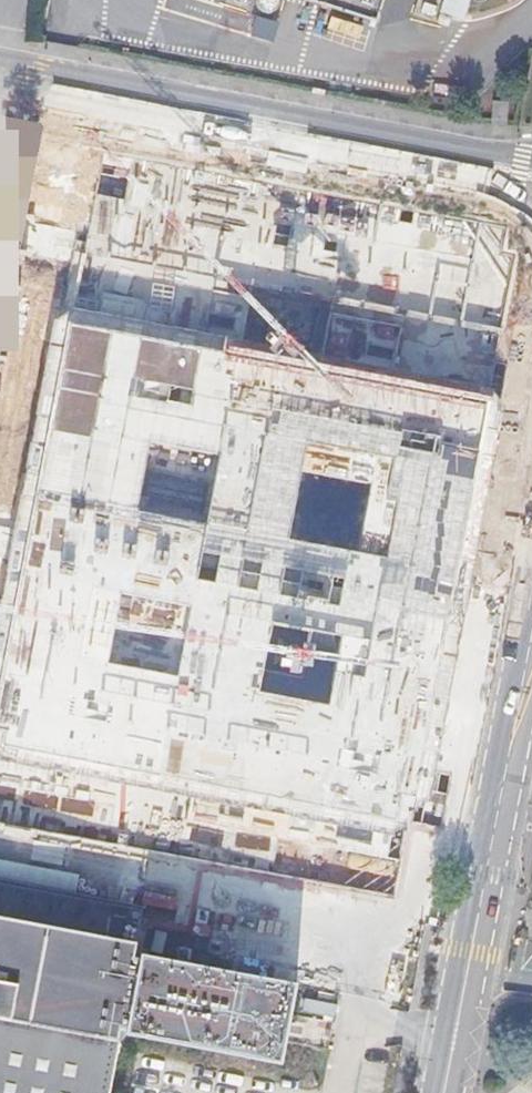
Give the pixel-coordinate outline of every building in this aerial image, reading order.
[(372,27),(380,0),(287,0),(372,27)] [(37,123),(0,318),(0,706),(450,793),(531,366),(531,275),(493,267),(501,222),(495,219),(436,198),(37,123)] [(135,947),(140,921),(0,895),(0,921),(135,947)] [(0,921),(0,1092),(117,1092),(126,1041),(278,1069),(294,990),(141,959),(140,964),(132,963),(135,947),(0,921)]
